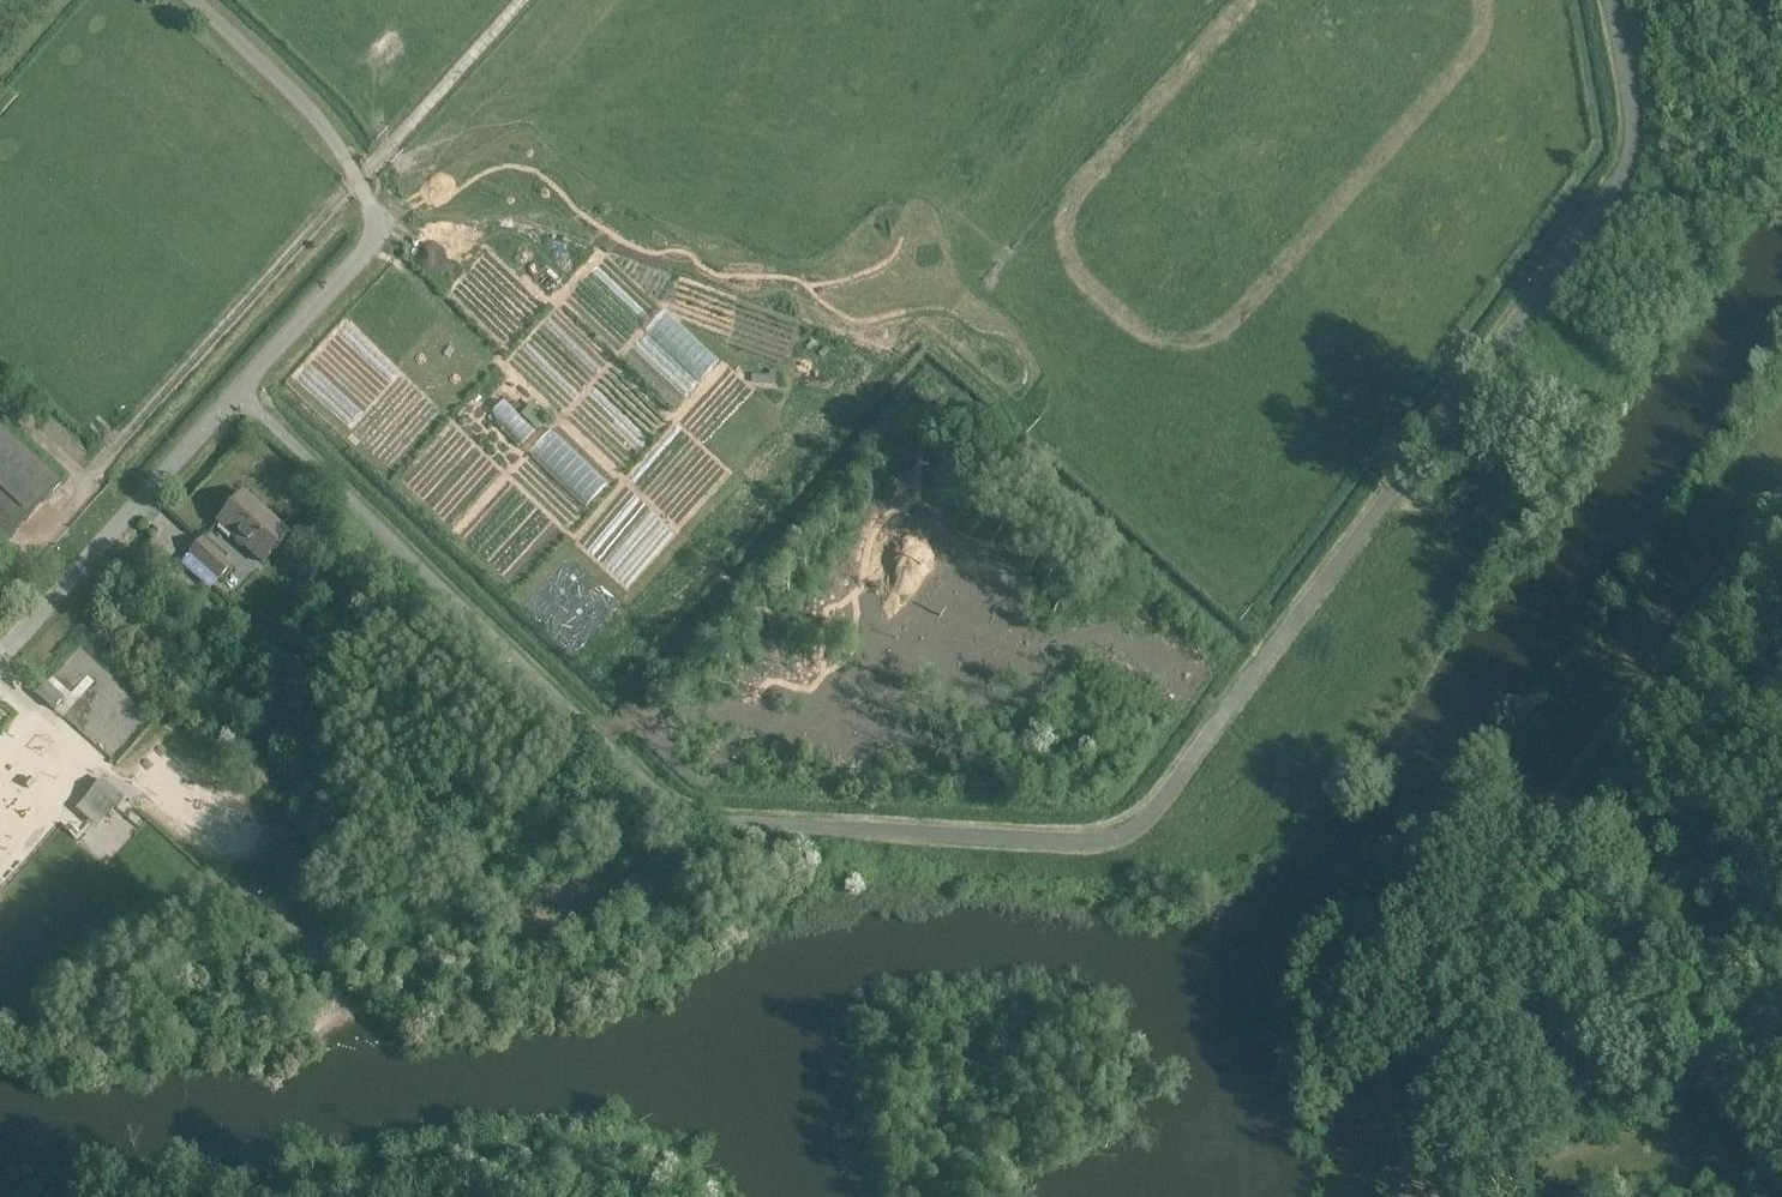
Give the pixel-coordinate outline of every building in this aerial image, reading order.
[(507,400),(495,411),(523,442),(535,431),(507,400)] [(1,548),(60,483),(0,428),(0,547),(1,548)] [(263,562),(288,534),(242,494),(217,522),(263,562)] [(219,578),(231,565),(202,540),(190,553),(219,578)] [(42,687),(35,694),(54,709),(63,699),(45,683),(42,687)] [(102,778),(76,808),(98,828),(117,808),(125,799),(102,778)] [(256,845),(270,861),(271,862),(294,841),(279,824),(272,831),(256,845)]
